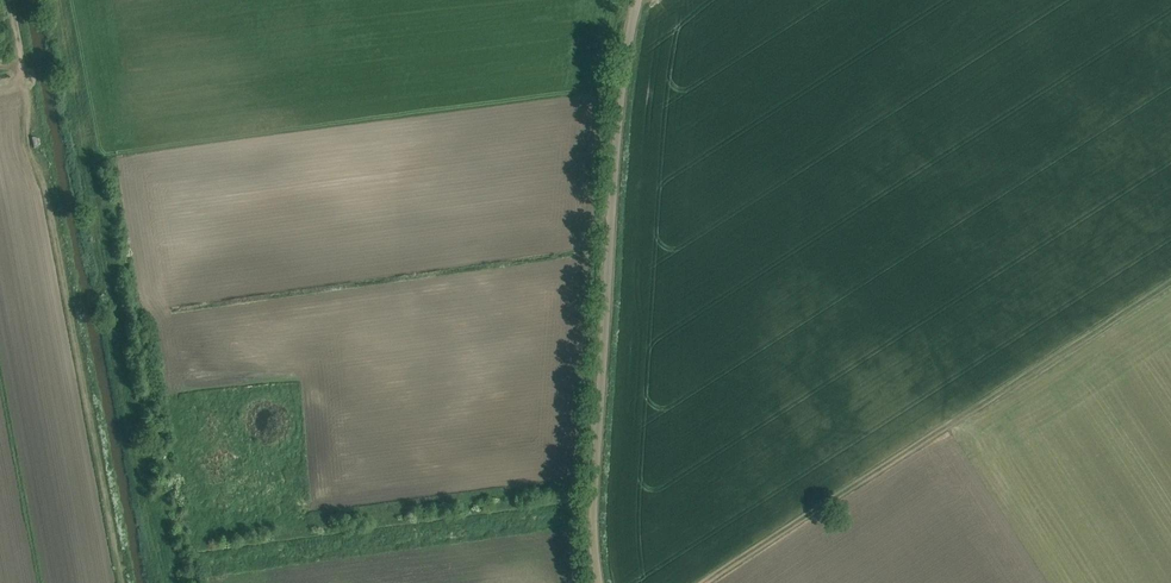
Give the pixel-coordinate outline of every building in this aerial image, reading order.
[(34,136),(31,136),(34,149),(37,148),(41,143),(40,138),(34,136)]
